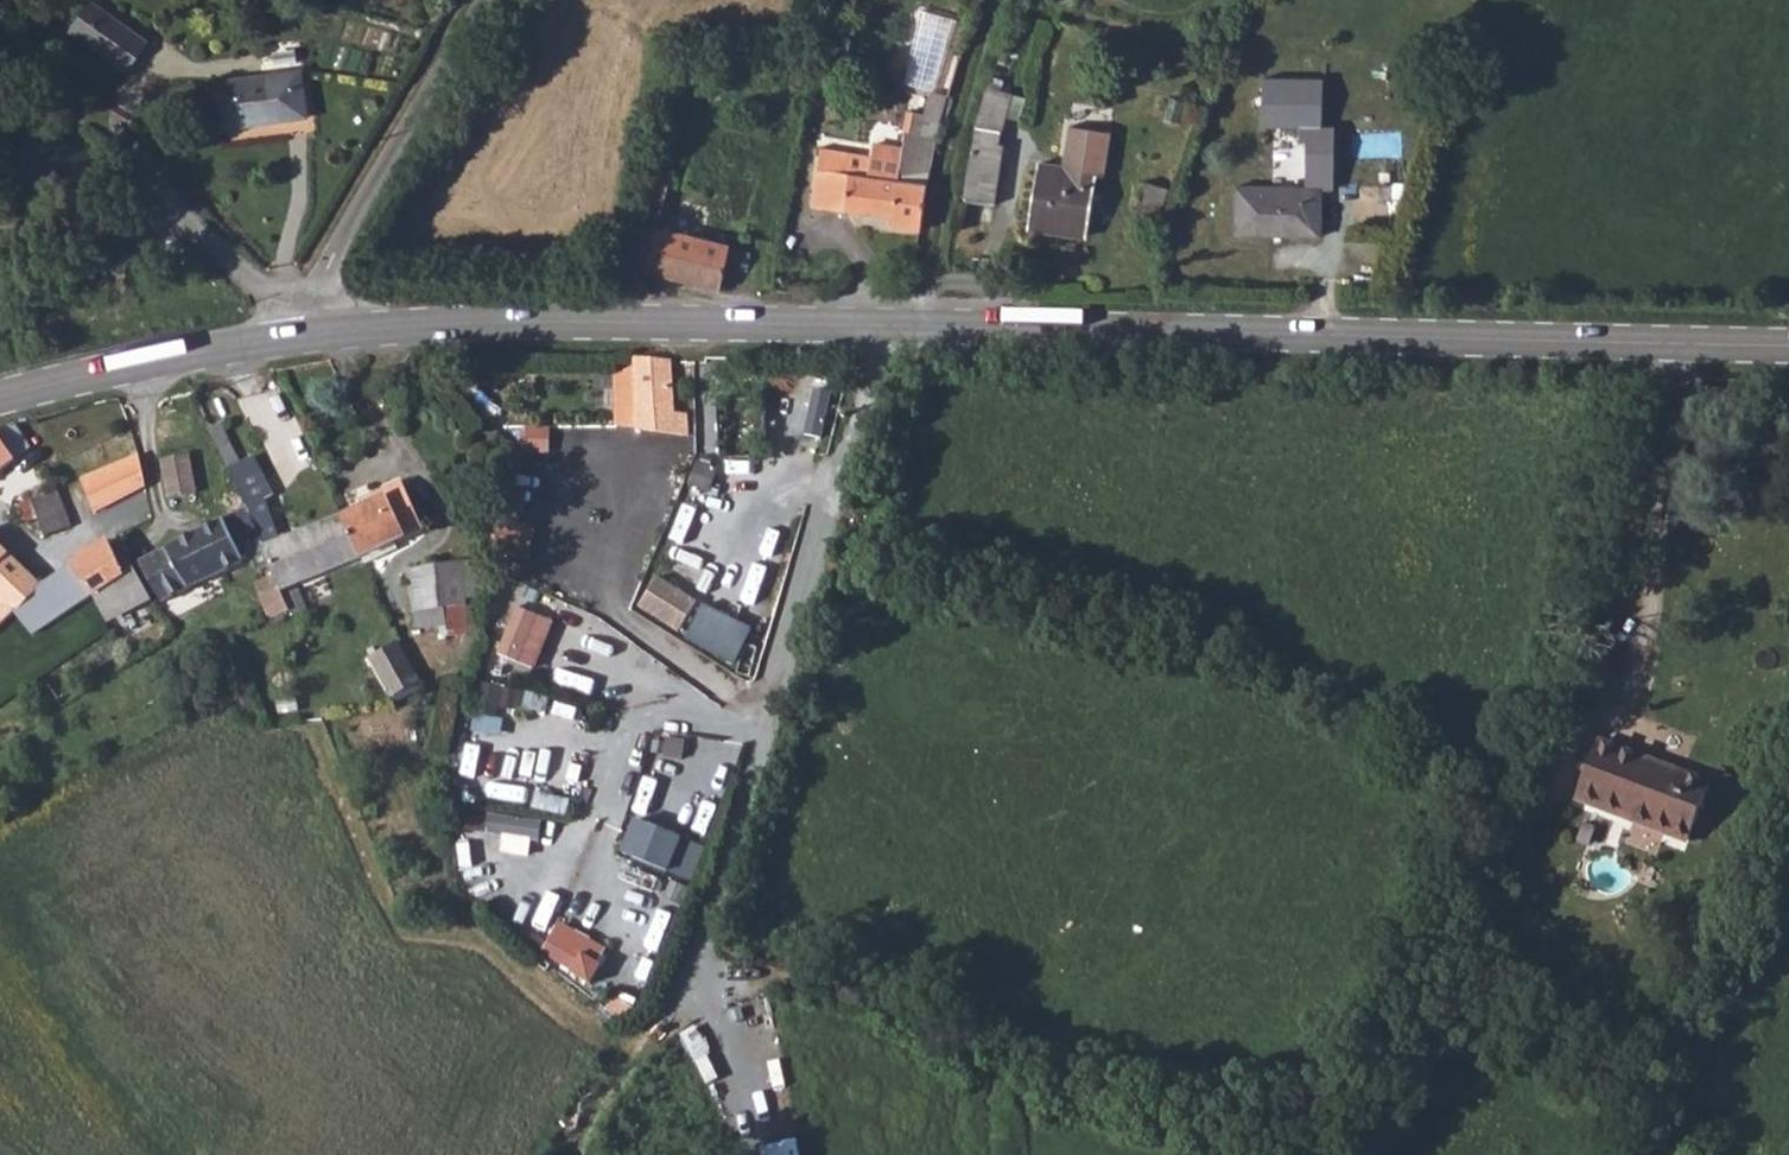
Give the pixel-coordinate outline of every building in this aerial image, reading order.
[(90,1),(69,31),(82,41),(106,11),(90,1)] [(106,11),(82,41),(127,75),(149,45),(106,11)] [(295,75),(214,85),(220,132),(301,121),(295,75)] [(1328,81),(1269,80),(1269,131),(1305,131),(1326,131),(1328,81)] [(990,90),(984,121),(1009,123),(1013,93),(990,90)] [(1009,123),(984,121),(984,129),(1006,134),(1009,123)] [(814,208),(894,219),(894,229),(921,232),(923,217),(928,177),(939,137),(891,130),(891,155),(907,156),(906,179),(891,178),(870,176),(872,159),(826,152),(814,208)] [(1326,131),(1305,131),(1304,192),(1324,193),(1334,193),(1333,131),(1326,131)] [(972,154),(964,203),(995,205),(1002,158),(972,154)] [(907,156),(891,155),(891,178),(906,179),(907,156)] [(1040,165),(1033,227),(1091,233),(1098,173),(1040,165)] [(1242,190),(1241,235),(1322,236),(1324,193),(1304,192),(1242,190)] [(620,234),(612,264),(720,292),(731,250),(638,225),(635,237),(620,234)] [(636,361),(635,411),(634,434),(671,437),(680,439),(680,415),(671,415),(670,411),(670,361),(636,361)] [(600,412),(616,412),(616,388),(600,388),(600,412)] [(766,400),(717,402),(717,446),(767,446),(766,400)] [(526,448),(548,451),(550,426),(529,424),(526,448)] [(0,428),(0,471),(23,454),(9,426),(0,428)] [(220,426),(208,431),(218,451),(229,446),(220,426)] [(229,446),(218,451),(246,510),(261,503),(269,499),(252,460),(238,465),(229,446)] [(159,450),(157,456),(165,501),(192,496),(186,458),(177,459),(172,449),(164,448),(159,450)] [(92,514),(106,507),(143,487),(139,460),(96,478),(93,472),(86,475),(89,482),(80,485),(92,514)] [(712,487),(717,464),(697,460),(692,483),(712,487)] [(515,511),(549,517),(555,483),(521,477),(515,511)] [(410,488),(393,495),(410,537),(428,530),(410,488)] [(55,492),(29,503),(35,519),(45,539),(69,529),(55,492)] [(393,495),(343,518),(360,558),(363,567),(402,551),(399,542),(410,537),(393,495)] [(686,500),(671,537),(706,551),(721,514),(686,500)] [(29,503),(13,510),(19,525),(35,519),(29,503)] [(261,503),(246,510),(271,566),(275,577),(281,592),(360,558),(343,518),(280,543),(261,503)] [(165,552),(136,567),(158,605),(250,560),(256,573),(271,566),(246,510),(165,552)] [(105,546),(69,568),(87,597),(90,596),(121,577),(105,546)] [(0,602),(14,615),(39,587),(0,550),(0,602)] [(464,565),(442,569),(446,610),(467,609),(464,565)] [(446,610),(442,569),(407,573),(411,632),(445,627),(446,610)] [(659,573),(640,604),(682,631),(701,600),(659,573)] [(275,577),(254,587),(269,622),(289,611),(281,592),(275,577)] [(39,587),(14,615),(31,638),(58,618),(42,585),(39,587)] [(517,632),(527,592),(503,586),(493,626),(517,632)] [(686,636),(736,663),(756,627),(706,600),(686,636)] [(0,602),(0,629),(14,615),(0,602)] [(568,648),(581,615),(547,602),(534,635),(568,648)] [(416,681),(394,643),(370,657),(396,704),(402,699),(400,692),(416,681)] [(523,713),(525,683),(478,680),(476,710),(523,713)] [(658,728),(639,806),(711,823),(731,745),(658,728)] [(1566,793),(1682,838),(1701,785),(1586,741),(1566,793)] [(573,804),(580,770),(546,763),(540,797),(573,804)] [(536,852),(540,816),(489,811),(487,831),(504,833),(502,849),(536,852)] [(645,812),(631,852),(683,870),(697,829),(645,812)]
